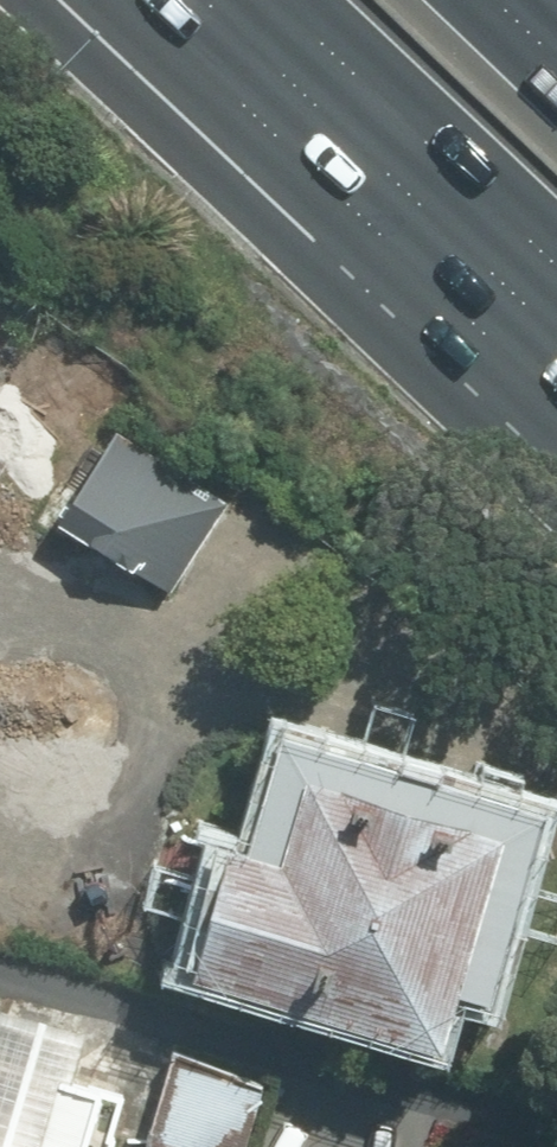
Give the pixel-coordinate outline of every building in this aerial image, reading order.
[(230,496),(113,419),(54,509),(171,585),(230,496)] [(549,809),(287,736),(258,837),(236,830),(199,963),(455,1035),(485,928),(513,936),(549,809)] [(125,1082),(84,1071),(96,1026),(20,1006),(8,1050),(0,1048),(0,1146),(107,1146),(125,1082)] [(181,1052),(160,1134),(209,1146),(272,1146),(290,1080),(181,1052)]
